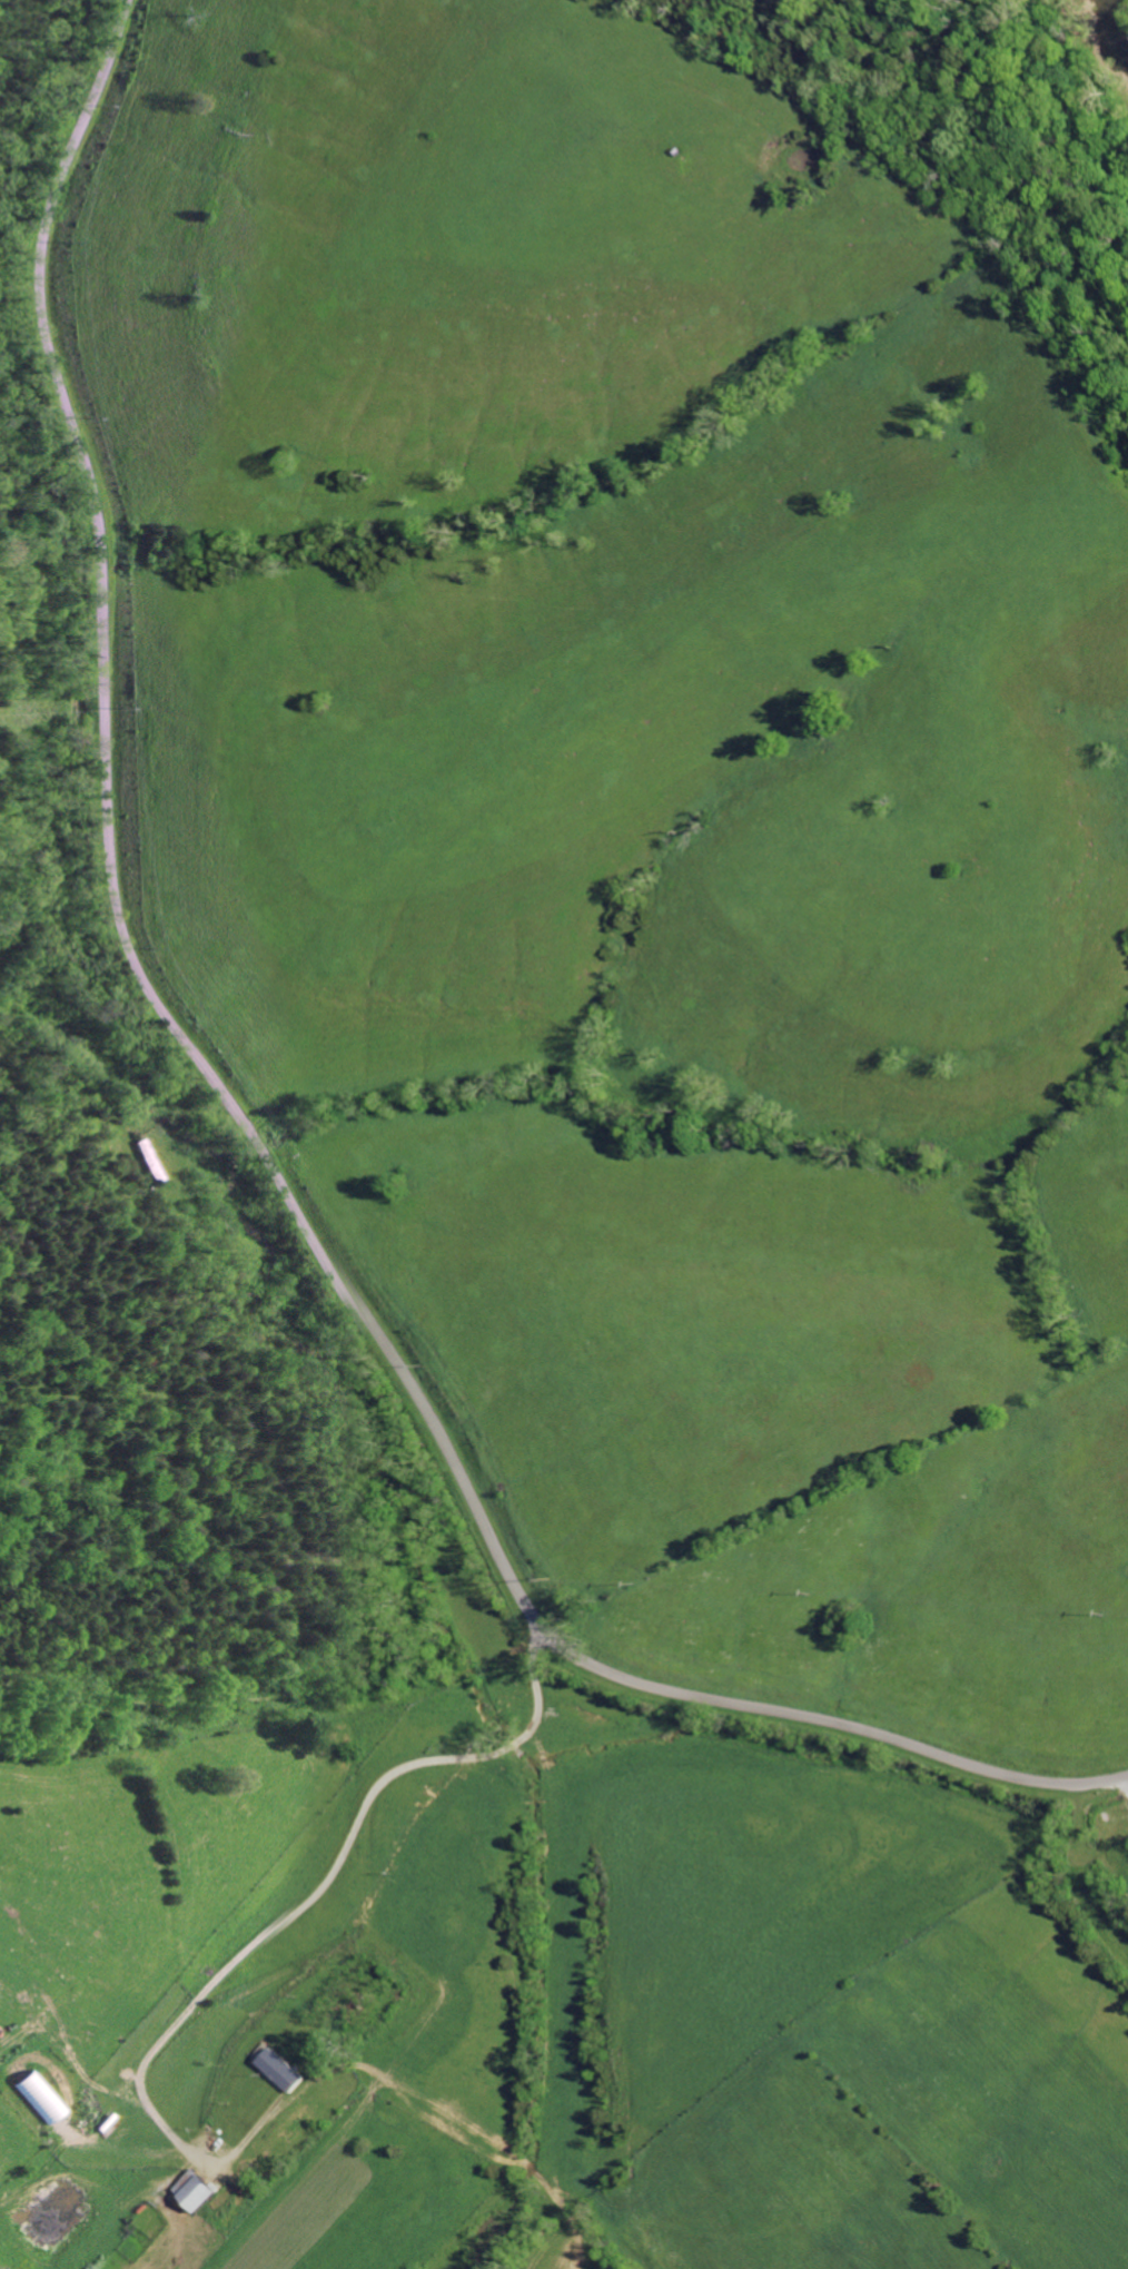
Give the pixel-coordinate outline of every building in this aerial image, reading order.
[(297,2094),(311,2079),(279,2048),(265,2064),(297,2094)] [(178,2189),(202,2214),(224,2193),(200,2167),(178,2189)]
